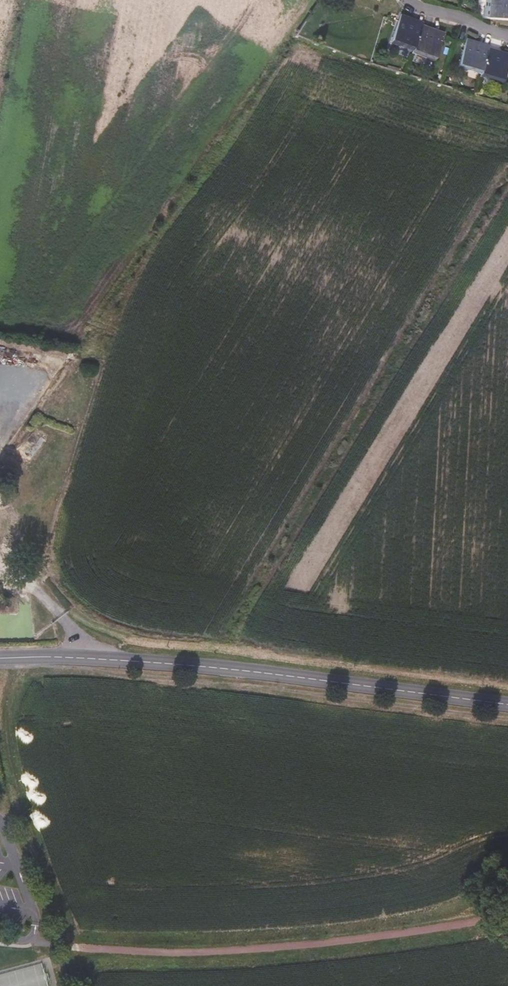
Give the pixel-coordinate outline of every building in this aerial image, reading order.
[(486,7),(483,7),(483,17),(507,18),(507,0),(486,0),(486,7)] [(416,44),(423,25),(424,22),(417,20),(416,22),(401,16),(393,39),(400,42),(401,39),(416,44)] [(436,58),(445,35),(429,29),(430,27),(423,25),(416,44),(415,47),(430,53),(429,55),(436,58)] [(483,67),(489,48),(489,45),(483,43),(482,46),(466,41),(460,63),(467,65),(468,63),(483,67)] [(507,67),(507,55),(496,52),(496,50),(489,48),(483,67),(482,69),(499,74),(498,75),(505,77),(507,67)]
